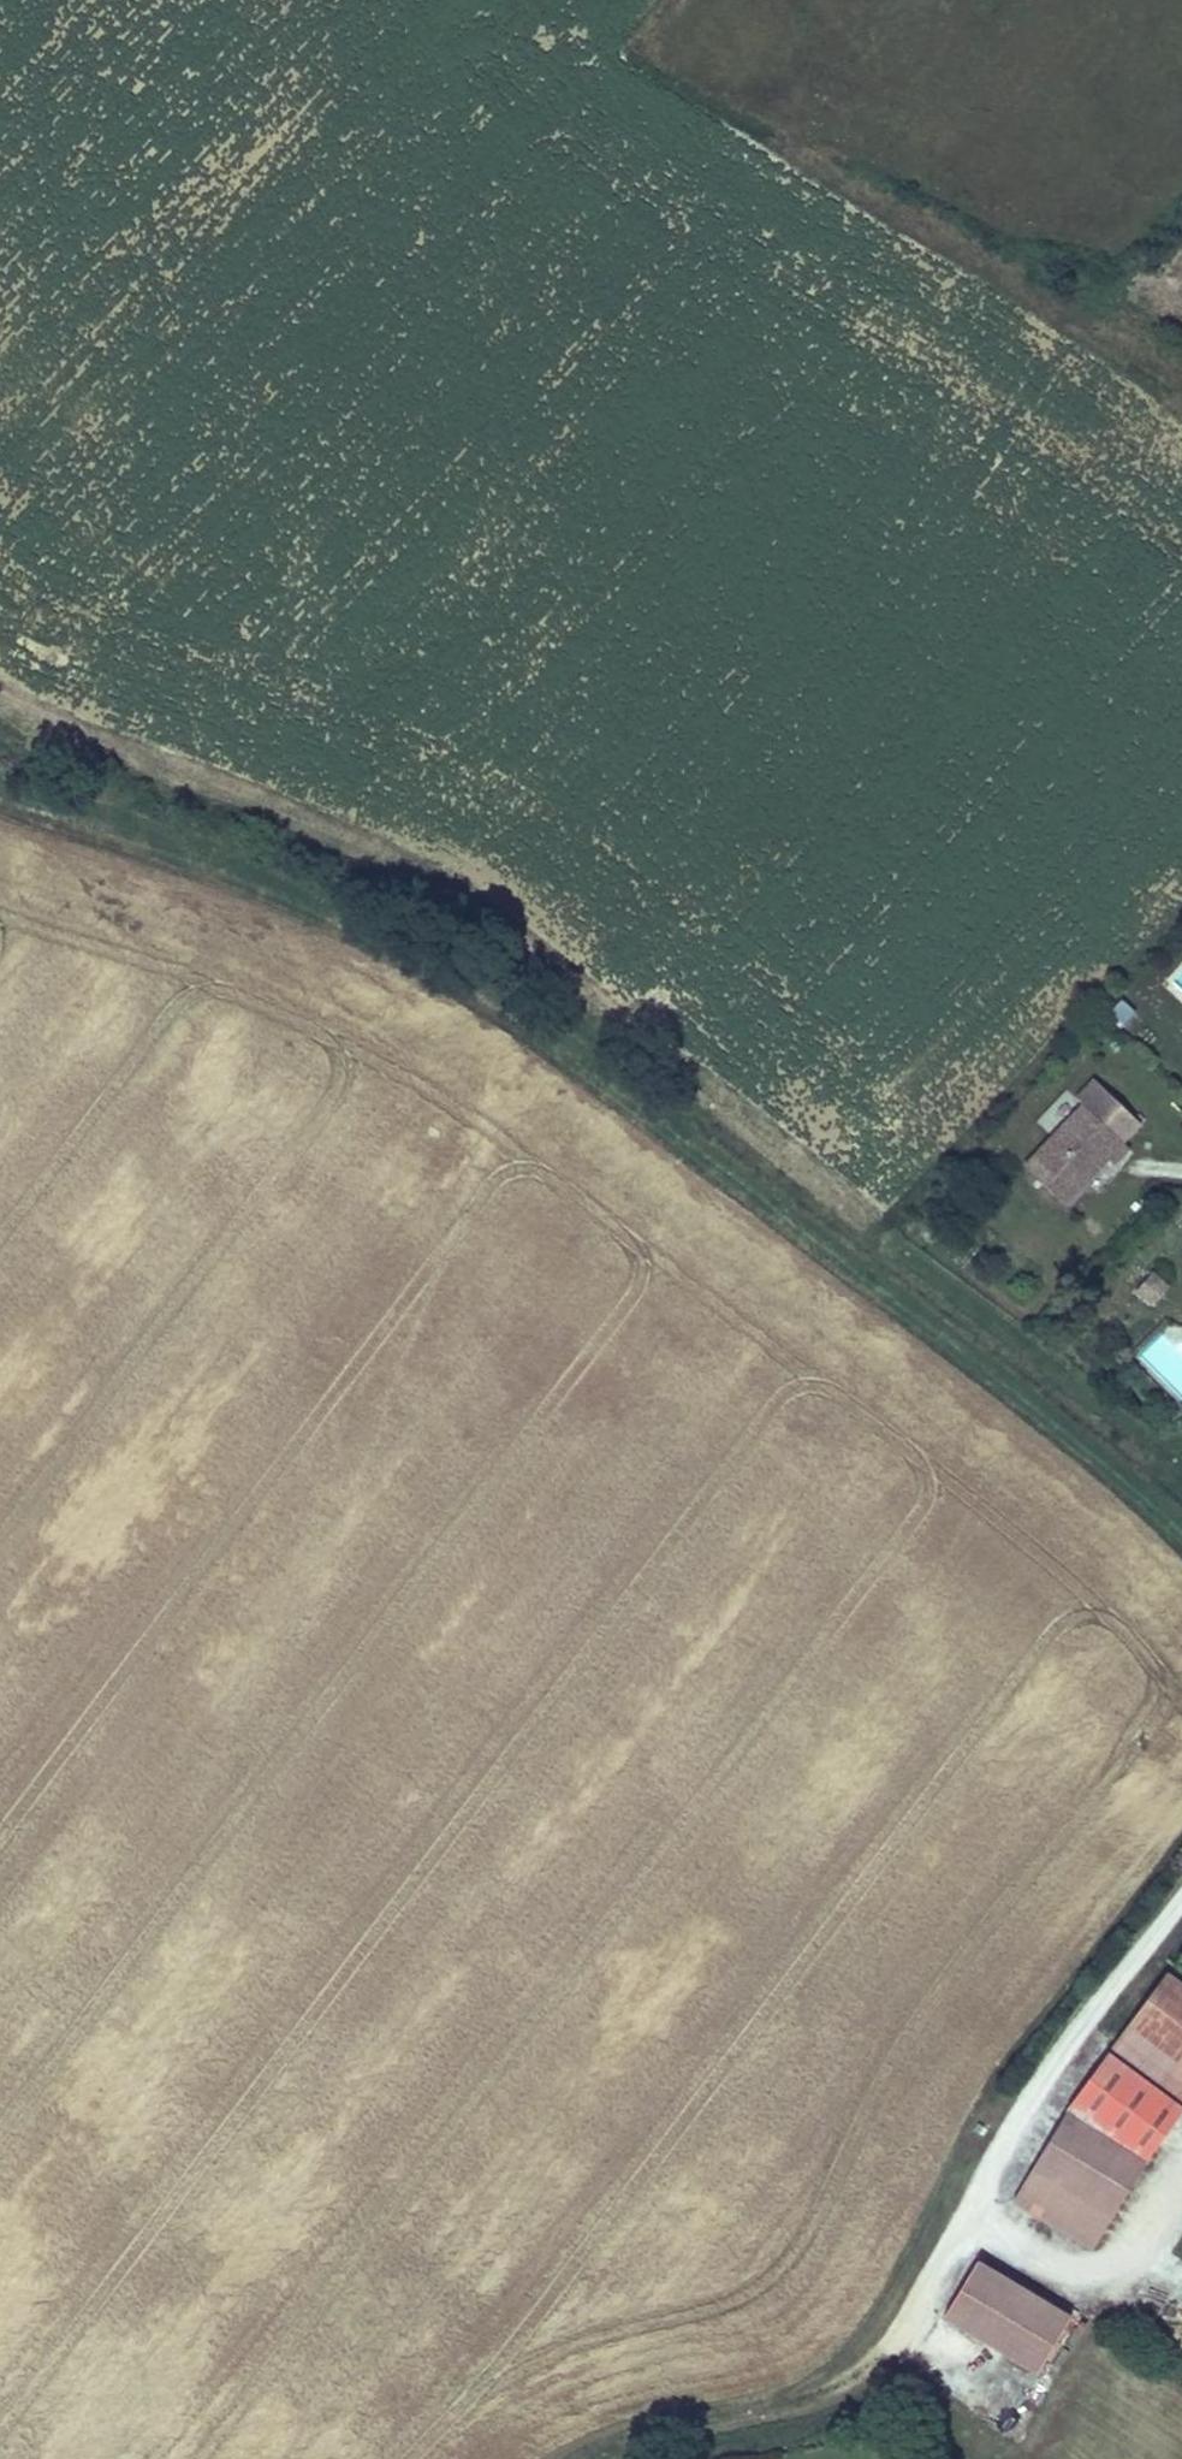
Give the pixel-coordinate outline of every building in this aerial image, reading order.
[(1081,1089),(1087,1096),(1027,1159),(1068,1198),(1089,1177),(1085,1172),(1109,1147),(1117,1155),(1131,1140),(1125,1134),(1142,1117),(1099,1072),(1081,1089)] [(1174,1982),(1110,2059),(1181,2115),(1181,1988),(1174,1982)] [(1147,2167),(1181,2125),(1107,2066),(1073,2111),(1147,2167)] [(1145,2172),(1067,2125),(1017,2212),(1096,2258),(1145,2172)] [(1042,2382),(1075,2327),(980,2272),(947,2329),(1042,2382)]
